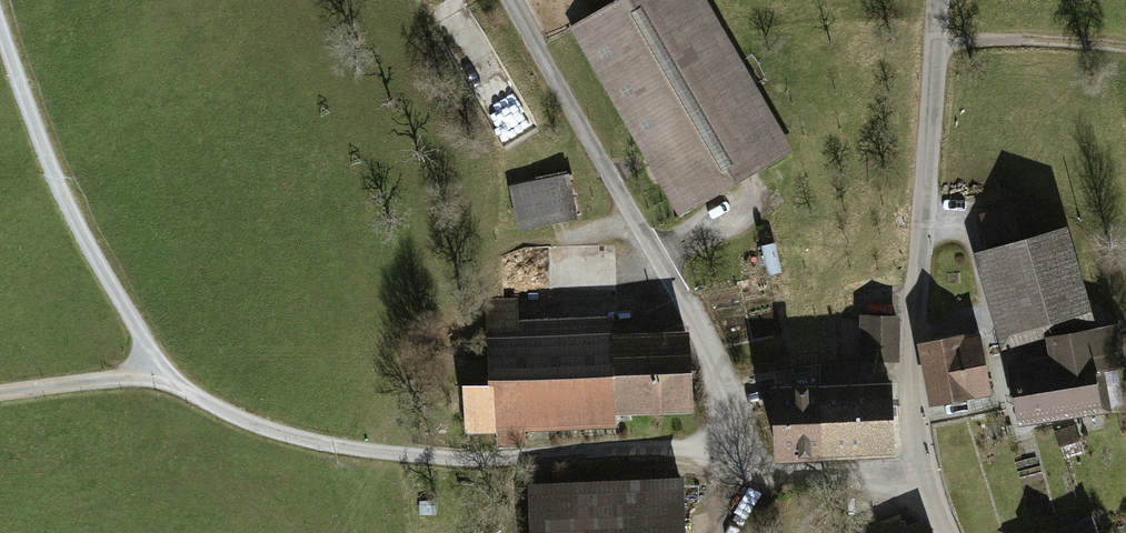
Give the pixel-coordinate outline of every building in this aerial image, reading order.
[(568,29),(678,220),(795,151),(706,0),(619,0),(568,29)] [(572,175),(510,185),(517,228),(579,218),(572,175)] [(1084,306),(1061,232),(992,252),(1014,326),(1084,306)] [(516,297),(484,297),(487,376),(459,379),(464,432),(495,430),(497,447),(525,445),(524,427),(615,423),(613,408),(691,405),(687,326),(611,328),(609,312),(518,317),(516,297)] [(896,318),(863,317),(863,358),(895,358),(896,318)] [(981,322),(985,343),(1000,340),(996,319),(981,322)] [(1057,364),(1010,372),(1018,419),(1101,405),(1095,366),(1121,363),(1115,330),(1053,341),(1057,364)] [(980,338),(923,349),(934,404),(991,394),(980,338)] [(823,453),(820,385),(819,369),(774,376),(777,455),(823,453)] [(820,385),(823,453),(892,450),(889,384),(875,384),(874,372),(857,372),(858,385),(820,385)] [(528,532),(685,532),(682,472),(526,479),(528,532)] [(1092,512),(1043,532),(1099,532),(1092,512)] [(848,532),(928,532),(922,518),(904,525),(900,514),(848,532)]
